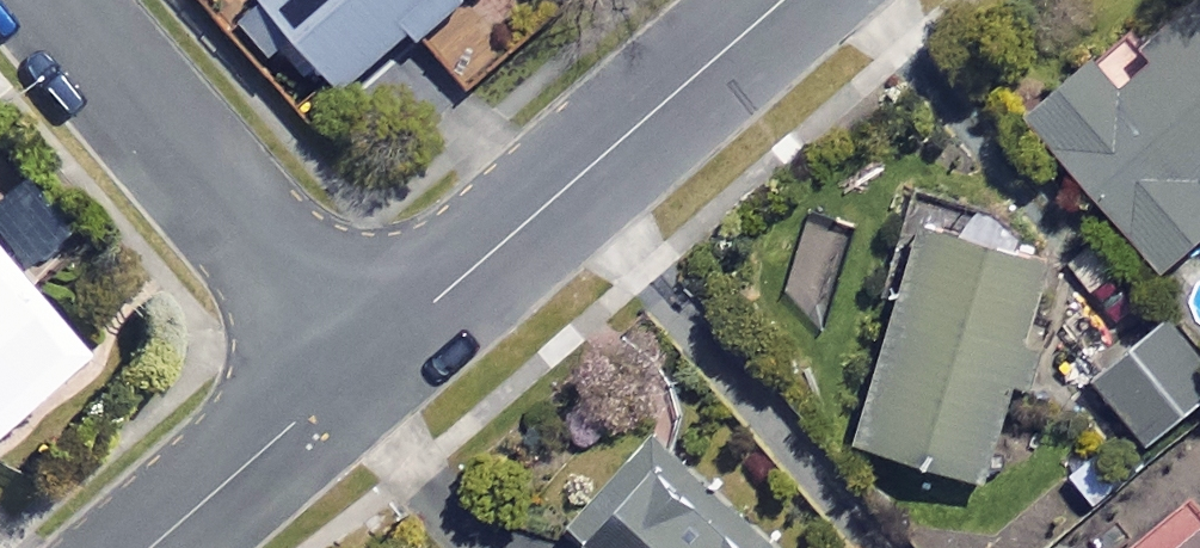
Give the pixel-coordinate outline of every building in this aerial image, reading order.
[(342,85),(435,0),(264,0),(342,85)] [(1104,69),(1087,51),(1020,109),(1155,263),(1199,224),(1199,178),(1194,171),(1199,165),(1199,0),(1183,0),(1104,69)] [(1042,253),(910,217),(852,437),(984,472),(1042,253)] [(0,258),(0,406),(73,344),(0,258)] [(1090,379),(1136,436),(1199,385),(1199,362),(1165,318),(1090,379)] [(638,444),(568,526),(594,547),(760,547),(638,444)] [(1164,547),(1199,547),(1199,519),(1164,547)]
